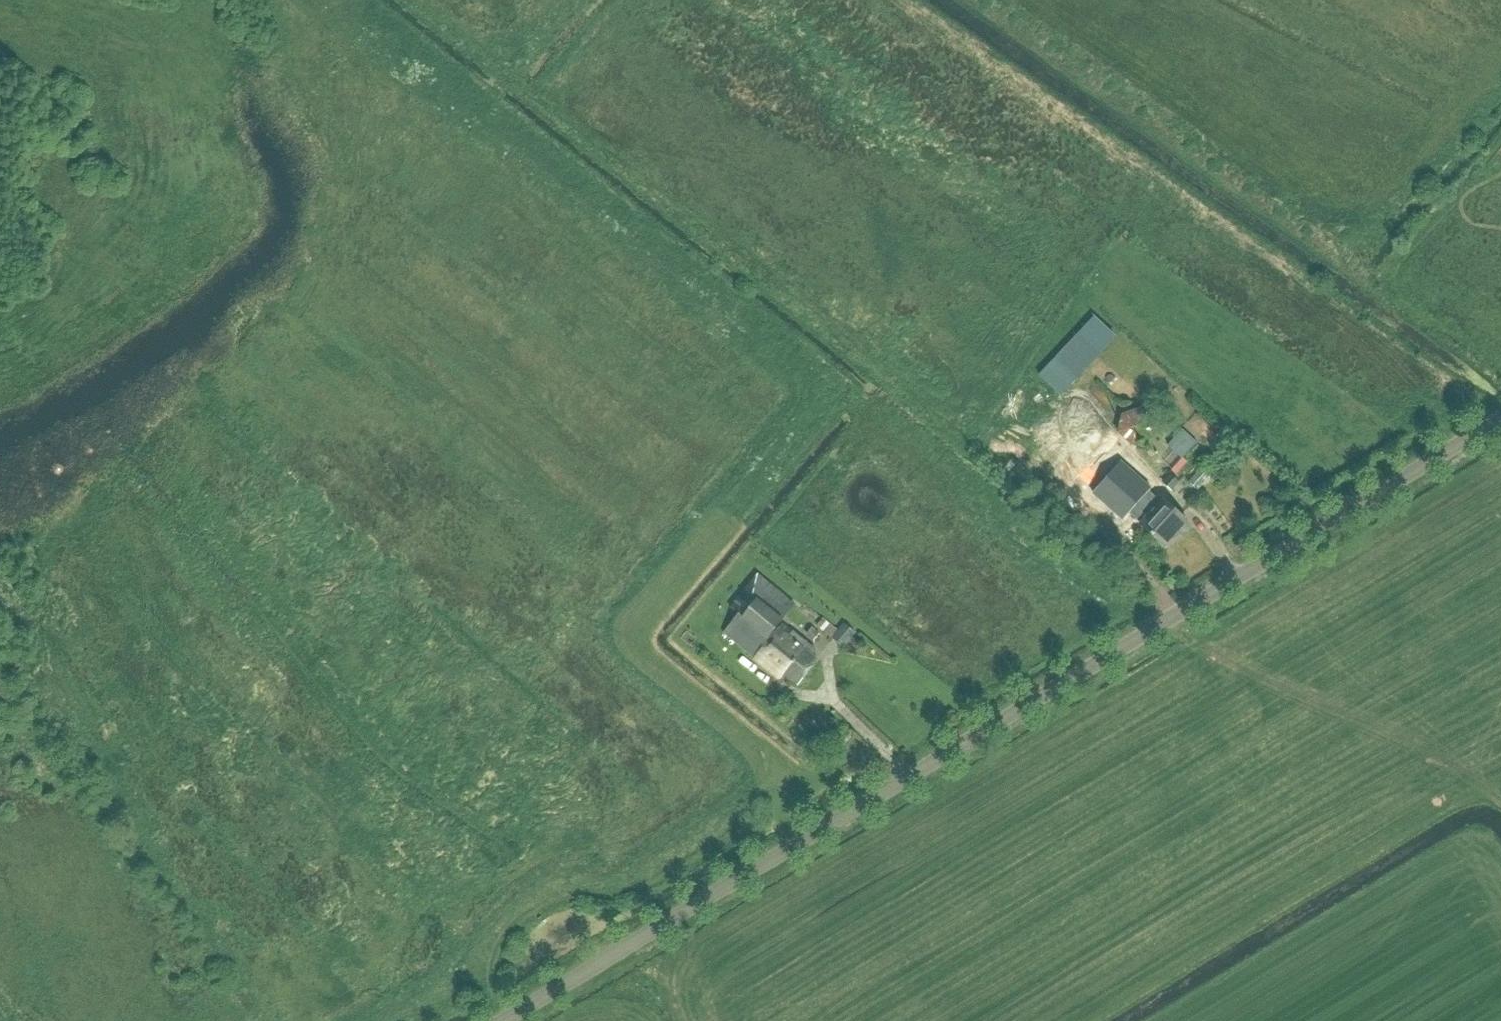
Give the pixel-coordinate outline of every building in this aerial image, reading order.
[(1061,397),(1117,338),(1094,317),(1039,376),(1061,397)] [(1150,441),(1154,421),(1140,408),(1122,414),(1117,434),(1132,446),(1150,441)] [(1165,546),(1187,521),(1163,500),(1161,502),(1149,491),(1151,489),(1066,413),(1038,444),(1123,520),(1129,514),(1141,524),(1140,525),(1165,546)] [(1186,456),(1198,443),(1170,418),(1154,435),(1183,459),(1186,456)] [(1163,484),(1172,492),(1180,483),(1171,474),(1163,484)] [(1088,540),(1093,536),(1085,528),(1080,534),(1088,540)] [(798,685),(818,660),(812,655),(816,650),(781,622),(795,605),(758,574),(730,608),(739,615),(724,633),(780,679),(784,674),(798,685)] [(843,624),(838,631),(823,619),(817,626),(832,639),(831,639),(844,647),(856,634),(843,624)]
